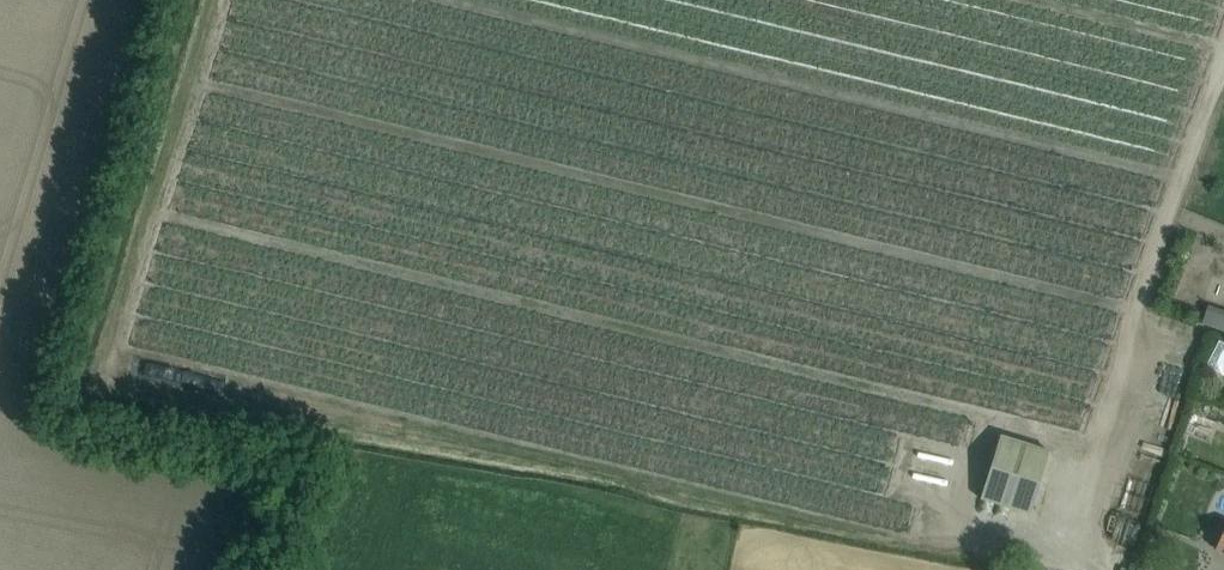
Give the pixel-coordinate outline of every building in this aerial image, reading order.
[(1201,324),(1212,328),(1223,332),(1223,310),(1218,308),(1208,305),(1201,324)] [(1205,368),(1220,375),(1223,367),(1223,345),(1218,341),(1205,368)] [(1030,514),(1050,451),(1000,436),(980,499),(1030,514)] [(1216,549),(1223,553),(1223,530),(1216,549)]
